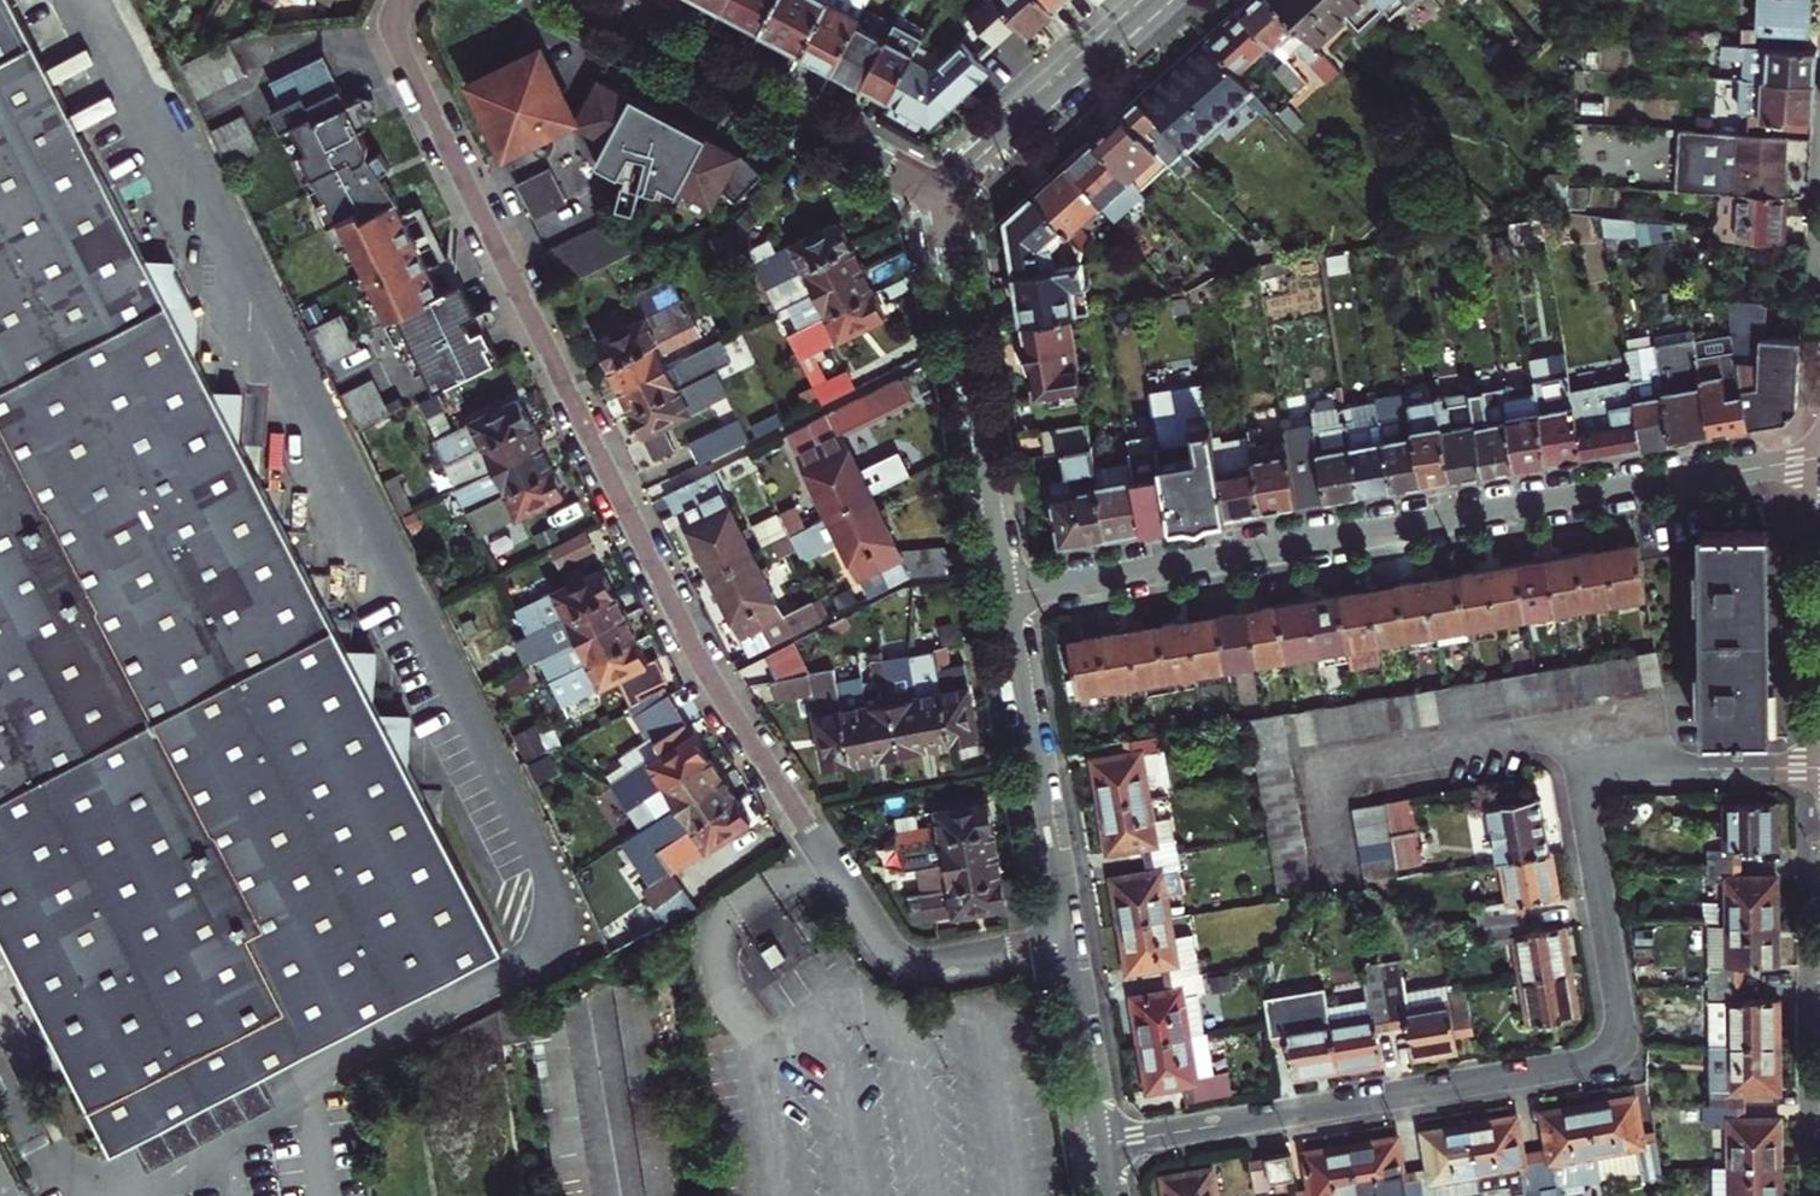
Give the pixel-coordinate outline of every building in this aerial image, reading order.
[(499,950),(408,766),(381,712),(375,700),(348,648),(263,485),(241,441),(214,390),(197,356),(169,304),(12,0),(0,0),(0,927),(115,1149),(133,1139),(264,1071),(499,950)] [(721,9),(726,0),(704,0),(721,9)] [(777,0),(726,0),(721,9),(761,31),(777,0)] [(761,31),(800,52),(828,0),(777,0),(761,31)] [(856,24),(869,0),(828,0),(800,52),(832,69),(856,24)] [(1016,23),(996,0),(988,0),(968,18),(993,45),(1016,23)] [(1054,11),(1044,0),(996,0),(1016,23),(1027,35),(1054,11)] [(1054,11),(1066,0),(1044,0),(1054,11)] [(1340,70),(1315,43),(1276,0),(1246,0),(1249,3),(1240,11),(1270,42),(1285,58),(1297,48),(1328,81),(1340,70)] [(1315,43),(1348,14),(1360,27),(1383,7),(1377,0),(1276,0),(1315,43)] [(1383,7),(1391,16),(1409,0),(1377,0),(1383,7)] [(1808,0),(1759,0),(1757,29),(1742,28),(1741,46),(1806,49),(1808,0)] [(1236,73),(1270,42),(1240,11),(1207,41),(1236,73)] [(832,69),(862,85),(886,39),(856,24),(832,69)] [(893,27),(886,39),(862,85),(888,100),(909,61),(919,41),(893,27)] [(245,74),(228,40),(179,65),(195,99),(245,74)] [(1172,74),(1140,103),(1182,148),(1212,122),(1214,124),(1252,91),(1236,73),(1207,41),(1181,64),(1188,72),(1178,81),(1172,74)] [(930,73),(909,61),(888,100),(930,124),(987,71),(962,44),(930,73)] [(1806,49),(1741,46),(1720,45),(1719,57),(1745,58),(1744,79),(1815,83),(1815,67),(1816,50),(1806,49)] [(489,73),(469,83),(500,145),(526,133),(522,125),(529,121),(533,129),(539,126),(535,118),(542,115),(546,123),(572,110),(541,48),(521,57),(523,62),(491,78),(489,73)] [(341,89),(325,55),(282,75),(300,109),(341,89)] [(523,62),(521,57),(489,73),(491,78),(523,62)] [(1294,94),(1307,82),(1286,60),(1273,72),(1294,94)] [(1178,81),(1188,72),(1181,64),(1171,73),(1172,74),(1178,81)] [(425,371),(435,390),(500,358),(482,322),(471,328),(466,318),(477,313),(462,282),(440,293),(429,271),(403,217),(395,201),(398,200),(384,179),(368,188),(356,163),(359,162),(362,160),(363,159),(365,157),(367,154),(368,149),(367,143),(341,89),(300,109),(282,75),(270,81),(292,126),(296,133),(297,135),(299,138),(302,140),(304,143),(305,144),(307,150),(293,157),(305,181),(313,176),(325,199),(316,203),(347,265),(357,260),(363,273),(352,278),(362,296),(372,291),(415,376),(425,371)] [(660,184),(677,192),(678,189),(712,207),(722,189),(734,201),(735,201),(761,175),(741,154),(613,86),(598,78),(573,124),(607,142),(595,163),(619,175),(619,174),(625,176),(626,176),(631,154),(646,158),(639,188),(631,186),(629,194),(638,197),(640,188),(658,192),(660,184)] [(1813,112),(1815,83),(1744,79),(1742,113),(1748,114),(1747,134),(1787,137),(1812,138),(1813,112)] [(1123,116),(1093,143),(1127,179),(1155,152),(1168,165),(1178,175),(1193,161),(1182,148),(1140,103),(1139,102),(1138,103),(1135,99),(1120,113),(1123,116)] [(526,133),(500,145),(504,153),(576,118),(572,110),(546,123),(539,126),(533,129),(526,133)] [(245,115),(211,131),(228,165),(261,149),(245,115)] [(535,118),(539,126),(546,123),(542,115),(535,118)] [(1697,117),(1696,132),(1714,132),(1715,118),(1697,117)] [(529,121),(522,125),(526,133),(533,129),(529,121)] [(296,133),(292,126),(281,132),(293,157),(307,150),(305,144),(304,143),(302,140),(299,138),(297,135),(296,133)] [(1675,190),(1721,193),(1784,197),(1787,137),(1747,134),(1714,132),(1696,132),(1678,131),(1675,190)] [(1072,162),(1067,166),(1102,205),(1116,219),(1142,195),(1127,179),(1093,143),(1079,156),(1074,150),(1067,156),(1072,162)] [(389,168),(379,153),(370,159),(365,162),(376,177),(381,174),(389,168)] [(384,179),(381,174),(376,177),(365,162),(370,159),(367,154),(365,157),(363,159),(362,160),(359,162),(356,163),(368,188),(384,179)] [(639,188),(646,158),(631,154),(626,176),(625,176),(621,192),(629,194),(631,186),(639,188)] [(1061,228),(1068,235),(1081,250),(1091,241),(1078,227),(1102,205),(1067,166),(1033,197),(1061,228)] [(516,184),(532,218),(566,201),(550,167),(516,184)] [(1548,173),(1537,184),(1563,214),(1570,212),(1570,207),(1570,184),(1570,173),(1548,173)] [(325,199),(313,176),(305,181),(316,203),(325,199)] [(1586,185),(1570,184),(1570,207),(1585,208),(1586,185)] [(629,194),(621,192),(617,207),(635,211),(638,197),(629,194)] [(1781,242),(1784,197),(1721,193),(1720,220),(1714,226),(1717,238),(1781,242)] [(1006,221),(1014,275),(1056,268),(1052,249),(1052,247),(1038,250),(1061,228),(1033,197),(1006,221)] [(1604,234),(1638,238),(1635,220),(1602,216),(1604,234)] [(548,250),(564,285),(632,252),(615,218),(548,250)] [(1535,252),(1546,250),(1541,218),(1508,223),(1511,243),(1533,240),(1535,252)] [(1674,223),(1635,220),(1638,238),(1639,244),(1676,240),(1674,223)] [(753,263),(765,287),(851,245),(839,221),(776,251),(753,263)] [(1717,238),(1714,226),(1703,226),(1705,239),(1717,238)] [(1038,250),(1052,247),(1052,249),(1068,235),(1061,228),(1038,250)] [(729,229),(712,237),(717,250),(735,243),(729,229)] [(770,238),(747,250),(753,263),(776,251),(770,238)] [(777,311),(787,306),(863,269),(851,245),(765,287),(777,311)] [(1283,260),(1255,269),(1259,281),(1288,271),(1283,260)] [(1014,275),(1022,322),(1069,314),(1071,314),(1078,312),(1073,287),(1084,285),(1081,263),(1056,268),(1014,275)] [(787,306),(798,330),(874,293),(863,269),(787,306)] [(596,340),(608,364),(679,330),(693,323),(682,299),(679,300),(669,277),(633,294),(644,317),(596,340)] [(798,330),(788,335),(799,358),(812,352),(886,316),(874,293),(798,330)] [(199,310),(169,304),(197,356),(199,310)] [(1766,306),(1727,304),(1733,339),(1748,427),(1783,421),(1784,421),(1797,408),(1796,408),(1800,340),(1764,338),(1766,306)] [(341,313),(308,329),(324,363),(357,347),(341,313)] [(1081,390),(1069,314),(1022,322),(1026,345),(1021,346),(1017,349),(1021,370),(1025,371),(1030,370),(1035,397),(1081,390)] [(693,323),(679,330),(685,342),(699,336),(693,323)] [(1671,440),(1710,434),(1695,346),(1692,328),(1653,334),(1655,343),(1671,440)] [(608,364),(620,387),(667,364),(662,354),(685,342),(679,330),(608,364)] [(731,361),(720,338),(691,352),(702,375),(716,369),(731,361)] [(1710,434),(1748,427),(1733,339),(1695,346),(1710,434)] [(1655,343),(1624,348),(1633,401),(1641,445),(1671,440),(1655,343)] [(620,387),(631,410),(702,375),(691,352),(667,364),(620,387)] [(800,359),(803,366),(815,360),(812,352),(799,358),(800,359)] [(1581,455),(1573,406),(1564,353),(1549,356),(1553,376),(1534,379),(1535,382),(1537,392),(1548,461),(1581,455)] [(1534,379),(1553,376),(1549,356),(1531,359),(1534,379)] [(807,407),(820,401),(813,387),(803,366),(800,359),(785,366),(788,373),(768,382),(779,405),(801,396),(807,407)] [(803,366),(813,387),(826,381),(815,360),(803,366)] [(663,427),(728,395),(727,393),(716,369),(702,375),(631,410),(656,460),(675,451),(663,427)] [(826,381),(813,387),(820,401),(822,404),(854,388),(846,371),(826,381)] [(373,379),(340,395),(356,429),(390,412),(386,404),(373,379)] [(900,380),(809,425),(849,506),(871,496),(910,477),(898,451),(858,471),(848,450),(840,434),(910,399),(900,380)] [(1216,464),(1212,445),(1201,382),(1188,384),(1189,389),(1149,396),(1156,438),(1158,448),(1171,525),(1225,516),(1216,464)] [(1502,387),(1504,397),(1537,392),(1535,382),(1502,387)] [(1502,386),(1470,391),(1483,472),(1516,467),(1504,397),(1502,387),(1502,386)] [(244,393),(214,390),(241,441),(241,432),(244,393)] [(1470,391),(1437,397),(1437,399),(1450,478),(1483,472),(1470,391)] [(1516,467),(1548,461),(1537,392),(1504,397),(1516,467)] [(400,397),(386,404),(390,412),(404,405),(400,397)] [(1390,488),(1421,483),(1408,404),(1406,397),(1376,401),(1378,414),(1390,488)] [(433,440),(445,465),(531,423),(519,399),(433,440)] [(1421,483),(1450,478),(1437,399),(1408,404),(1421,483)] [(1351,406),(1353,418),(1378,414),(1376,401),(1351,406)] [(1581,455),(1641,445),(1633,401),(1581,410),(1580,405),(1573,406),(1581,455)] [(1359,493),(1390,488),(1378,414),(1353,418),(1351,406),(1344,407),(1359,493)] [(1339,420),(1313,425),(1325,499),(1359,493),(1344,407),(1339,408),(1337,408),(1339,420)] [(1313,425),(1339,420),(1337,408),(1311,413),(1313,425)] [(700,464),(750,440),(740,419),(690,443),(700,464)] [(445,465),(456,488),(542,446),(531,423),(445,465)] [(820,500),(828,516),(849,506),(809,425),(788,435),(817,493),(812,495),(815,503),(820,500)] [(1041,432),(1044,454),(1061,451),(1090,446),(1086,425),(1041,432)] [(1313,425),(1284,429),(1286,437),(1288,450),(1297,504),(1325,499),(1313,425)] [(265,438),(241,432),(241,441),(263,485),(265,438)] [(1286,437),(1258,443),(1248,444),(1251,457),(1288,450),(1286,437)] [(1128,442),(1129,453),(1158,448),(1156,438),(1128,442)] [(1248,444),(1248,439),(1248,438),(1212,445),(1216,464),(1251,457),(1248,444)] [(456,488),(467,511),(553,469),(542,446),(456,488)] [(1051,494),(1059,544),(1105,536),(1094,468),(1091,446),(1090,446),(1061,451),(1065,476),(1069,475),(1071,485),(1079,484),(1080,489),(1051,494)] [(1129,453),(1131,461),(1143,530),(1171,525),(1158,448),(1129,453)] [(1251,457),(1259,510),(1297,504),(1288,450),(1251,457)] [(1251,457),(1216,464),(1225,516),(1259,510),(1251,457)] [(1131,461),(1094,468),(1105,536),(1143,530),(1131,461)] [(565,493),(553,469),(467,511),(478,536),(565,493)] [(711,472),(691,482),(731,564),(751,554),(743,537),(748,535),(745,528),(740,530),(711,472)] [(1080,489),(1079,484),(1071,485),(1069,475),(1065,476),(1048,479),(1051,494),(1080,489)] [(395,476),(382,482),(399,515),(412,509),(395,476)] [(702,558),(710,574),(731,564),(691,482),(664,496),(673,515),(679,512),(687,529),(687,528),(698,551),(693,553),(697,560),(702,558)] [(879,512),(871,496),(849,506),(888,586),(909,576),(948,572),(946,548),(898,553),(892,542),(893,541),(882,519),(887,517),(884,509),(879,512)] [(795,506),(779,514),(789,534),(790,535),(805,527),(795,506)] [(888,586),(849,506),(828,516),(805,527),(790,535),(796,548),(803,562),(842,543),(867,597),(888,586)] [(415,513),(405,518),(411,531),(421,526),(415,513)] [(762,547),(789,534),(779,514),(752,527),(762,547)] [(1765,580),(1764,531),(1705,532),(1706,578),(1696,578),(1697,591),(1706,591),(1707,679),(1698,679),(1698,693),(1707,692),(1707,738),(1737,738),(1737,743),(1746,743),(1746,738),(1766,738),(1766,686),(1765,580)] [(584,533),(552,550),(560,566),(593,550),(584,533)] [(796,548),(790,535),(773,543),(779,556),(796,548)] [(1638,543),(1606,549),(1615,601),(1647,596),(1638,543)] [(1606,549),(1579,553),(1588,606),(1615,601),(1606,549)] [(1579,553),(1548,559),(1557,611),(1588,606),(1579,553)] [(759,570),(751,554),(731,564),(770,645),(820,620),(812,604),(782,618),(781,616),(782,616),(763,577),(768,574),(764,567),(759,570)] [(1548,559),(1519,564),(1528,616),(1557,611),(1548,559)] [(741,636),(750,654),(770,645),(731,564),(710,574),(718,590),(713,593),(716,600),(721,597),(732,620),(732,619),(741,636)] [(1519,564),(1487,569),(1496,622),(1528,616),(1519,564)] [(602,569),(515,611),(527,634),(613,592),(602,569)] [(1487,569),(1457,574),(1466,627),(1496,622),(1487,569)] [(1457,574),(1427,579),(1436,632),(1466,627),(1457,574)] [(1427,579),(1397,584),(1407,637),(1436,632),(1427,579)] [(1397,584),(1368,589),(1377,642),(1391,639),(1406,637),(1407,637),(1397,584)] [(851,588),(832,597),(839,611),(857,602),(851,588)] [(968,588),(952,591),(955,607),(971,604),(968,588)] [(1368,589),(1338,594),(1348,647),(1349,660),(1351,666),(1380,661),(1377,642),(1368,589)] [(572,630),(577,639),(624,615),(613,592),(527,634),(534,649),(572,630)] [(1338,594),(1308,599),(1317,652),(1348,647),(1338,594)] [(1308,599),(1278,605),(1287,657),(1317,652),(1308,599)] [(812,604),(820,620),(827,617),(820,601),(812,604)] [(1278,605),(1248,610),(1257,662),(1287,657),(1278,605)] [(1248,610),(1219,615),(1228,667),(1257,662),(1248,610)] [(1557,611),(1528,616),(1529,625),(1559,620),(1557,611)] [(539,657),(550,681),(636,639),(624,615),(577,639),(539,657)] [(1219,615),(1189,620),(1198,672),(1228,667),(1219,615)] [(843,618),(818,630),(822,639),(833,634),(834,636),(849,630),(843,618)] [(1189,620),(1159,625),(1168,677),(1198,672),(1189,620)] [(1466,627),(1468,640),(1498,635),(1496,622),(1466,627)] [(1159,625),(1129,630),(1138,682),(1168,677),(1159,625)] [(1466,627),(1436,632),(1438,645),(1468,640),(1466,627)] [(1100,635),(1109,688),(1138,682),(1129,630),(1100,635)] [(1069,640),(1078,693),(1079,693),(1109,688),(1100,635),(1069,640)] [(1408,646),(1406,637),(1391,639),(1393,648),(1408,646)] [(618,677),(624,690),(664,678),(664,681),(666,680),(656,659),(647,663),(636,639),(550,681),(562,704),(618,677)] [(765,656),(777,681),(810,674),(793,642),(765,656)] [(947,647),(934,650),(952,743),(978,738),(964,663),(950,666),(947,647)] [(1348,647),(1317,652),(1320,665),(1349,660),(1348,647)] [(375,654),(348,648),(375,700),(375,654)] [(883,659),(884,663),(909,658),(909,655),(908,650),(882,655),(883,659)] [(927,748),(952,743),(934,650),(909,655),(909,658),(927,748)] [(1287,747),(1661,683),(1656,651),(1249,720),(1278,895),(1311,889),(1287,747)] [(1259,674),(1289,669),(1287,657),(1257,662),(1259,674)] [(884,663),(902,753),(927,748),(909,658),(884,663)] [(902,753),(884,663),(883,659),(871,661),(874,680),(875,686),(864,688),(877,758),(902,753)] [(490,680),(482,664),(474,668),(482,684),(490,680)] [(531,683),(523,665),(501,676),(510,693),(531,683)] [(810,674),(777,681),(771,682),(774,700),(812,693),(826,768),(851,763),(835,685),(832,670),(810,674)] [(1198,672),(1168,677),(1170,691),(1200,686),(1198,672)] [(1168,677),(1138,682),(1141,696),(1170,691),(1168,677)] [(851,763),(877,758),(864,688),(862,682),(862,679),(835,685),(851,763)] [(864,688),(875,686),(874,680),(862,682),(864,688)] [(1109,688),(1079,693),(1082,711),(1112,706),(1109,688)] [(622,798),(629,808),(708,755),(668,694),(623,722),(658,773),(622,798)] [(411,718),(381,712),(408,766),(411,718)] [(1236,713),(1237,722),(1245,720),(1244,712),(1236,713)] [(1125,741),(1128,755),(1093,761),(1101,806),(1146,798),(1142,777),(1138,755),(1155,752),(1158,751),(1156,736),(1125,741)] [(1155,752),(1138,755),(1142,777),(1159,773),(1155,752)] [(679,805),(722,777),(708,755),(629,808),(636,819),(672,795),(679,805)] [(650,840),(657,850),(736,798),(722,777),(679,805),(686,816),(650,840)] [(751,820),(736,798),(657,850),(664,861),(685,847),(693,860),(751,820)] [(1143,846),(1146,860),(1178,854),(1175,839),(1174,839),(1154,842),(1150,821),(1146,798),(1101,806),(1109,852),(1143,846)] [(1386,802),(1386,803),(1396,868),(1422,864),(1411,798),(1386,802)] [(1498,861),(1501,861),(1548,853),(1540,799),(1489,808),(1498,861)] [(899,844),(901,844),(993,828),(988,802),(937,810),(939,824),(917,828),(897,832),(899,844)] [(1396,868),(1386,803),(1353,809),(1365,880),(1398,875),(1396,868)] [(1707,849),(1707,865),(1740,865),(1739,850),(1775,850),(1774,803),(1726,804),(1727,849),(1707,849)] [(894,817),(897,832),(917,828),(915,814),(894,817)] [(1170,817),(1150,821),(1154,842),(1174,839),(1170,817)] [(905,869),(917,867),(997,854),(993,828),(901,844),(905,869)] [(1558,912),(1548,853),(1501,861),(1508,901),(1483,905),(1486,924),(1558,912)] [(997,854),(917,867),(922,893),(1001,880),(997,854)] [(1181,870),(1178,854),(1146,860),(1148,874),(1113,880),(1121,925),(1168,917),(1164,895),(1161,873),(1178,870),(1181,870)] [(1727,881),(1728,925),(1776,925),(1775,879),(1740,880),(1740,865),(1707,865),(1708,882),(1727,881)] [(1181,892),(1178,870),(1161,873),(1164,895),(1181,892)] [(1004,914),(1024,910),(1018,877),(1001,880),(922,893),(915,894),(907,895),(912,922),(934,918),(934,915),(954,911),(954,915),(1003,906),(1004,914)] [(1558,912),(1486,924),(1483,925),(1486,946),(1515,941),(1521,979),(1569,972),(1558,912)] [(1164,966),(1166,979),(1198,974),(1195,958),(1175,961),(1172,939),(1168,917),(1121,925),(1129,971),(1164,966)] [(1708,926),(1709,984),(1741,984),(1741,967),(1776,966),(1776,925),(1728,925),(1708,926)] [(1172,939),(1175,961),(1195,958),(1192,936),(1172,939)] [(1401,960),(1381,963),(1392,1027),(1406,1025),(1412,1057),(1457,1050),(1455,1036),(1473,1033),(1466,991),(1447,994),(1448,1002),(1409,1009),(1406,991),(1401,960)] [(1363,982),(1366,999),(1369,1015),(1330,1022),(1338,1069),(1382,1062),(1377,1029),(1392,1027),(1381,963),(1365,966),(1367,981),(1363,982)] [(1576,1016),(1569,972),(1521,979),(1529,1024),(1576,1016)] [(1133,999),(1141,1044),(1188,1036),(1181,996),(1197,994),(1204,992),(1201,973),(1198,974),(1166,979),(1168,993),(1133,999)] [(1231,976),(1212,978),(1214,990),(1233,988),(1231,976)] [(678,1153),(675,1137),(673,1121),(670,1106),(668,1090),(665,1075),(663,1060),(662,1050),(660,1043),(658,1028),(655,1013),(653,997),(650,980),(618,985),(620,1001),(623,1018),(625,1033),(628,1048),(630,1064),(633,1080),(636,1095),(638,1111),(640,1126),(643,1142),(645,1158),(648,1173),(650,1188),(652,1195),(685,1195),(682,1183),(680,1168),(678,1153)] [(1741,1000),(1741,984),(1709,984),(1710,1046),(1777,1045),(1777,1000),(1741,1000)] [(1406,991),(1409,1009),(1448,1002),(1447,994),(1446,985),(1406,991)] [(1181,996),(1188,1036),(1203,1033),(1197,994),(1181,996)] [(1366,999),(1328,1005),(1330,1022),(1369,1015),(1366,999)] [(1293,1076),(1338,1069),(1330,1022),(1289,1028),(1286,1012),(1285,1005),(1266,1009),(1272,1044),(1287,1041),(1293,1076)] [(1286,1012),(1289,1028),(1330,1022),(1328,1005),(1286,1012)] [(590,1195),(588,1180),(586,1164),(583,1148),(581,1133),(578,1118),(575,1102),(573,1086),(570,1071),(568,1055),(565,1040),(563,1025),(560,1007),(527,1013),(530,1030),(532,1045),(535,1060),(537,1076),(540,1092),(542,1107),(545,1123),(547,1138),(549,1153),(552,1169),(554,1185),(556,1195),(591,1195),(590,1195)] [(1212,1074),(1205,1033),(1203,1033),(1188,1036),(1195,1076),(1212,1074)] [(1188,1036),(1141,1044),(1149,1090),(1182,1085),(1185,1102),(1231,1095),(1227,1072),(1212,1074),(1195,1076),(1188,1036)] [(1778,1091),(1777,1045),(1710,1046),(1711,1106),(1743,1106),(1743,1091),(1778,1091)] [(280,1100),(264,1071),(133,1139),(149,1169),(280,1100)] [(1640,1135),(1634,1099),(1589,1106),(1596,1151),(1636,1145),(1641,1171),(1642,1179),(1661,1175),(1654,1132),(1640,1135)] [(1596,1151),(1589,1106),(1543,1114),(1549,1150),(1535,1152),(1542,1195),(1566,1195),(1566,1194),(1586,1191),(1585,1184),(1601,1181),(1601,1177),(1596,1151)] [(1731,1127),(1732,1165),(1779,1165),(1779,1120),(1743,1121),(1743,1106),(1711,1106),(1704,1107),(1704,1128),(1731,1127)] [(1535,1152),(1521,1155),(1515,1119),(1470,1126),(1477,1171),(1479,1189),(1479,1190),(1509,1186),(1510,1195),(1524,1192),(1524,1195),(1542,1195),(1535,1152)] [(1477,1171),(1470,1126),(1424,1134),(1430,1168),(1416,1171),(1420,1195),(1438,1195),(1435,1178),(1477,1171)] [(1350,1146),(1358,1193),(1359,1195),(1420,1195),(1416,1171),(1402,1173),(1396,1138),(1350,1146)] [(1601,1177),(1641,1171),(1636,1145),(1596,1151),(1601,1177)] [(1358,1193),(1350,1146),(1305,1154),(1310,1188),(1296,1191),(1297,1195),(1341,1195),(1358,1193)] [(1290,1153),(1265,1157),(1265,1158),(1270,1183),(1295,1178),(1290,1153)] [(1271,1189),(1270,1183),(1265,1158),(1249,1161),(1255,1192),(1271,1189)] [(1779,1165),(1732,1165),(1732,1167),(1709,1167),(1709,1195),(1780,1195),(1779,1165)] [(1164,1195),(1214,1195),(1210,1170),(1161,1179),(1164,1195)] [(1479,1189),(1477,1171),(1435,1178),(1438,1195),(1440,1195),(1479,1189)] [(1510,1195),(1509,1186),(1479,1190),(1480,1195),(1501,1195),(1510,1195)]
